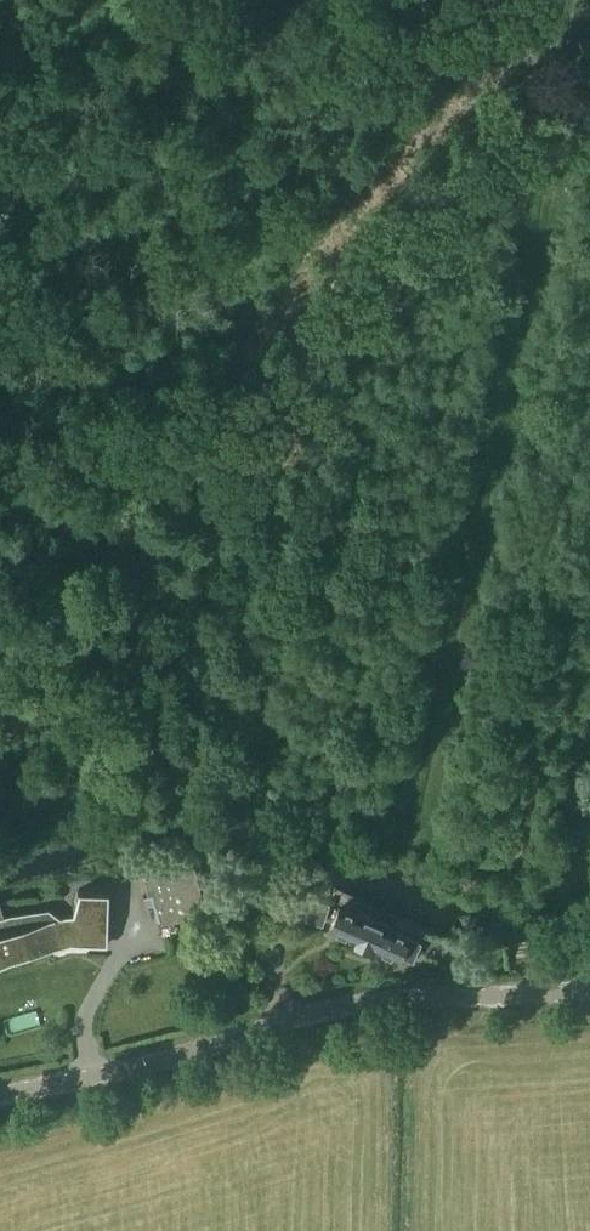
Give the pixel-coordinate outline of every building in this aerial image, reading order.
[(205,916),(200,894),(194,867),(143,879),(146,892),(153,891),(161,926),(205,916)] [(285,885),(276,911),(320,925),(327,906),(305,898),(307,892),(285,885)] [(8,958),(69,944),(105,945),(107,893),(79,892),(74,915),(60,919),(48,910),(9,916),(0,919),(0,962),(8,958)] [(338,909),(328,931),(398,961),(400,956),(411,961),(418,944),(387,931),(389,926),(359,913),(357,918),(338,909)]
